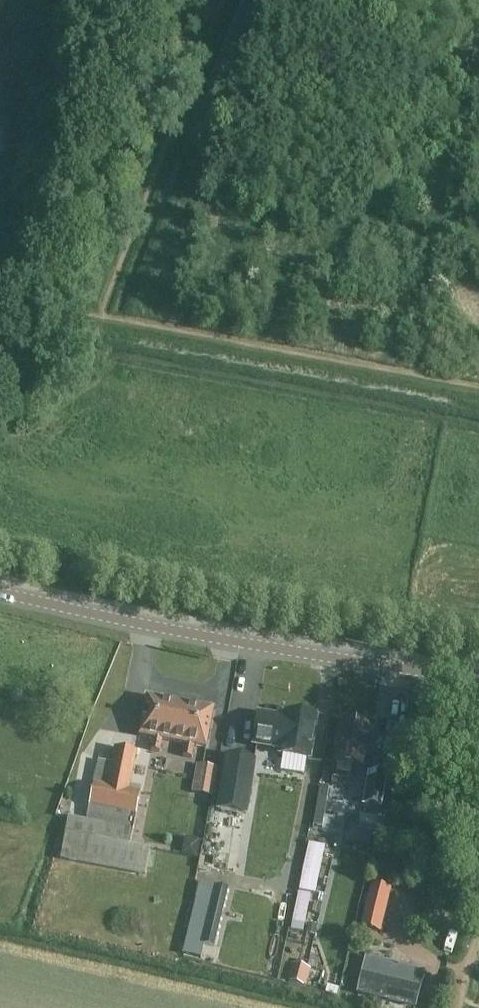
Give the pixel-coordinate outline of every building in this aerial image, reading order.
[(174,742),(180,703),(147,697),(140,736),(154,738),(152,751),(161,752),(163,740),(174,742)] [(207,748),(214,710),(180,703),(174,742),(186,744),(184,757),(193,758),(195,746),(207,748)] [(254,745),(273,748),(274,742),(282,744),(280,755),(310,760),(317,718),(287,713),(285,724),(277,723),(278,718),(258,715),(254,745)] [(364,766),(370,726),(342,722),(332,783),(349,786),(353,765),(364,766)] [(94,782),(130,789),(138,750),(115,746),(112,763),(99,760),(94,782)] [(247,814),(256,761),(226,757),(218,810),(247,814)] [(219,767),(198,763),(193,792),(214,796),(219,767)] [(387,775),(368,772),(363,804),(382,807),(387,775)] [(90,807),(136,816),(141,791),(130,789),(94,782),(90,807)] [(317,794),(316,804),(325,806),(327,796),(317,794)] [(134,829),(136,816),(90,807),(87,820),(134,829)] [(134,829),(87,820),(69,817),(61,858),(145,875),(151,847),(131,843),(134,829)] [(192,836),(188,851),(202,854),(206,839),(192,836)] [(393,891),(371,885),(363,919),(385,924),(393,891)] [(228,888),(217,886),(203,945),(214,948),(228,888)] [(309,924),(307,934),(315,936),(317,926),(309,924)] [(205,945),(203,945),(187,942),(184,954),(201,958),(205,945)] [(359,992),(416,1007),(425,973),(367,959),(359,992)] [(292,963),(287,980),(307,986),(312,968),(292,963)]
